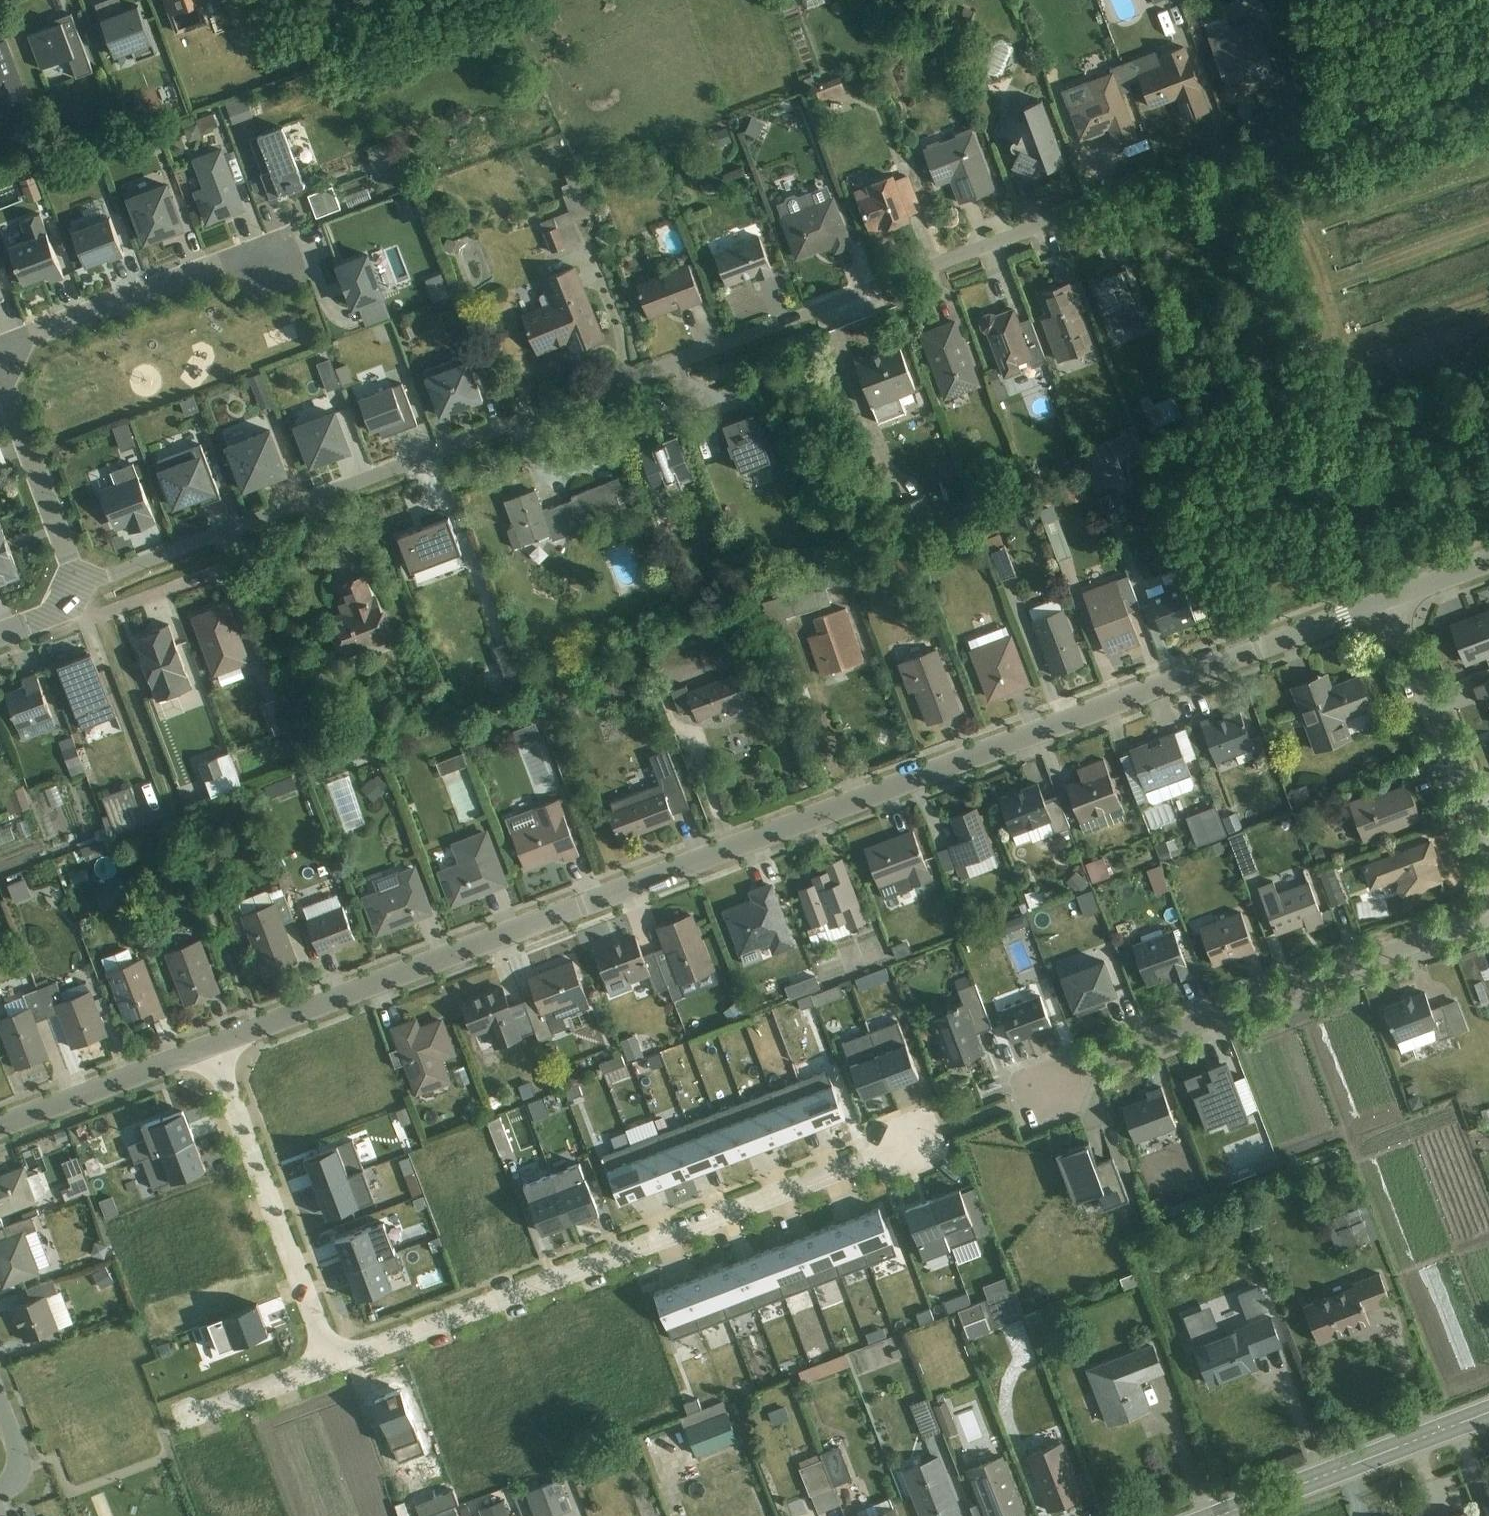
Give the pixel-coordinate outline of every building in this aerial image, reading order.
[(151,43),(136,0),(104,0),(98,2),(115,55),(151,43)] [(212,0),(163,0),(170,17),(212,0)] [(807,8),(823,3),(822,0),(804,0),(807,8)] [(1165,12),(1157,15),(1165,35),(1172,32),(1165,12)] [(49,87),(92,71),(73,18),(29,34),(49,87)] [(1228,85),(1271,67),(1251,20),(1208,38),(1228,85)] [(28,104),(7,39),(0,41),(0,108),(2,113),(28,104)] [(1151,103),(1200,88),(1186,45),(1138,61),(1151,103)] [(1080,133),(1131,117),(1116,72),(1066,89),(1080,133)] [(844,100),(842,79),(817,82),(819,102),(844,100)] [(229,124),(251,116),(244,94),(222,102),(229,124)] [(1020,179),(1066,163),(1043,100),(997,117),(1020,179)] [(212,112),(197,117),(201,130),(216,126),(212,112)] [(745,134),(759,139),(764,121),(750,117),(745,134)] [(292,145),(303,143),(299,121),(287,124),(292,145)] [(271,197),(304,185),(283,129),(259,138),(272,172),(263,176),(271,197)] [(949,211),(998,191),(973,129),(924,148),(949,211)] [(1130,160),(1148,148),(1141,137),(1123,149),(1130,160)] [(367,145),(374,176),(395,172),(388,141),(367,145)] [(205,225),(246,210),(222,147),(191,159),(202,189),(193,193),(205,225)] [(873,239),(923,220),(903,168),(853,188),(873,239)] [(23,201),(41,197),(36,174),(18,179),(23,201)] [(141,243),(183,229),(167,180),(124,194),(141,243)] [(796,261),(851,242),(831,184),(775,204),(796,261)] [(306,193),(314,218),(339,211),(332,186),(306,193)] [(549,250),(576,243),(568,211),(551,216),(554,226),(543,229),(549,250)] [(23,286),(60,271),(38,214),(1,228),(23,286)] [(85,270),(123,256),(108,214),(69,229),(85,270)] [(728,286),(772,271),(756,224),(712,239),(728,286)] [(353,309),(385,297),(369,252),(337,264),(353,309)] [(649,319),(702,302),(689,261),(636,278),(649,319)] [(1113,336),(1148,321),(1124,264),(1088,280),(1113,336)] [(571,355),(606,342),(580,267),(536,283),(543,301),(518,310),(534,355),(567,343),(571,355)] [(431,298),(448,293),(441,272),(424,278),(431,298)] [(1057,359),(1093,347),(1071,280),(1036,292),(1057,359)] [(1006,376),(1038,364),(1016,305),(984,317),(1006,376)] [(946,398),(980,384),(953,320),(919,334),(946,398)] [(879,424),(922,410),(903,348),(860,362),(879,424)] [(315,361),(326,390),(338,385),(327,357),(315,361)] [(439,415),(482,402),(469,360),(426,373),(439,415)] [(371,435),(408,422),(391,377),(355,390),(371,435)] [(309,470),(352,456),(334,403),(291,417),(309,470)] [(755,410),(721,420),(738,479),(771,469),(755,410)] [(242,489),(286,473),(264,414),(220,430),(242,489)] [(122,449),(134,445),(126,423),(113,428),(122,449)] [(1081,447),(1096,491),(1124,481),(1116,458),(1135,452),(1129,431),(1081,447)] [(656,492),(694,477),(678,434),(639,449),(656,492)] [(156,466),(172,508),(218,490),(202,449),(156,466)] [(132,557),(164,544),(132,467),(100,479),(132,557)] [(1081,501),(1081,480),(1060,481),(1061,501),(1081,501)] [(521,550),(578,529),(569,502),(545,510),(537,489),(503,501),(521,550)] [(412,583),(464,567),(449,516),(397,531),(412,583)] [(20,576),(0,523),(0,584),(20,576)] [(989,552),(1002,579),(1015,573),(1002,546),(989,552)] [(1111,657),(1140,645),(1127,614),(1141,608),(1127,575),(1084,593),(1111,657)] [(344,638),(378,625),(361,577),(326,589),(344,638)] [(1165,636),(1200,622),(1183,580),(1149,594),(1165,636)] [(822,589),(779,597),(783,616),(825,608),(822,589)] [(214,675),(248,663),(225,601),(191,614),(214,675)] [(820,677),(865,661),(846,608),(801,624),(820,677)] [(1054,676),(1086,664),(1065,609),(1034,621),(1054,676)] [(1488,660),(1488,613),(1452,628),(1468,668),(1488,660)] [(158,701),(194,688),(169,620),(133,633),(158,701)] [(991,703),(1033,686),(1010,629),(968,646),(991,703)] [(924,730),(964,714),(938,648),(897,664),(924,730)] [(80,726),(113,714),(91,652),(58,663),(80,726)] [(698,722),(747,702),(733,669),(684,689),(698,722)] [(1291,686),(1316,752),(1353,738),(1347,721),(1375,710),(1366,685),(1338,696),(1329,672),(1291,686)] [(20,740),(54,728),(36,674),(2,686),(20,740)] [(1480,687),(1488,709),(1488,683),(1480,687)] [(275,700),(263,702),(269,733),(281,731),(275,700)] [(1216,763),(1257,748),(1242,711),(1202,726),(1216,763)] [(532,720),(511,729),(516,743),(538,734),(532,720)] [(1147,791),(1190,774),(1173,732),(1130,749),(1147,791)] [(227,750),(197,760),(212,801),(242,790),(227,750)] [(439,773),(465,764),(460,751),(434,760),(439,773)] [(1083,822),(1123,807),(1105,762),(1066,777),(1083,822)] [(347,773),(323,780),(339,832),(363,825),(347,773)] [(1368,844),(1424,823),(1409,781),(1352,802),(1368,844)] [(1014,836),(1051,822),(1036,782),(999,796),(1014,836)] [(1,799),(12,813),(28,801),(17,787),(1,799)] [(620,842),(675,821),(663,788),(608,808),(620,842)] [(524,871),(578,853),(560,799),(532,808),(539,829),(513,837),(524,871)] [(1196,843),(1223,834),(1213,805),(1186,815),(1196,843)] [(961,879),(999,865),(979,808),(952,818),(961,842),(949,846),(961,879)] [(1241,873),(1255,869),(1235,812),(1221,817),(1241,873)] [(15,837),(10,822),(0,825),(0,842),(15,837)] [(450,909),(508,886),(485,830),(451,844),(458,862),(435,872),(450,909)] [(929,881),(912,831),(864,848),(882,900),(911,890),(910,888),(929,881)] [(1449,880),(1433,839),(1362,866),(1371,890),(1397,880),(1404,897),(1449,880)] [(1084,861),(1090,878),(1108,872),(1102,854),(1084,861)] [(816,939),(865,921),(842,859),(793,877),(816,939)] [(376,935),(434,913),(415,865),(395,873),(398,881),(360,896),(376,935)] [(1154,893),(1168,889),(1162,869),(1148,873),(1154,893)] [(1333,869),(1320,874),(1331,903),(1344,899),(1333,869)] [(1280,941),(1327,924),(1309,871),(1261,888),(1280,941)] [(7,882),(15,901),(33,892),(25,874),(7,882)] [(93,886),(101,904),(124,894),(115,876),(93,886)] [(775,955),(797,946),(773,884),(749,892),(752,900),(724,910),(742,959),(772,948),(775,955)] [(1024,890),(1028,905),(1043,900),(1039,886),(1024,890)] [(1077,892),(1083,914),(1097,910),(1091,887),(1077,892)] [(320,957),(356,944),(337,893),(302,905),(320,957)] [(263,975),(299,962),(277,903),(242,916),(263,975)] [(1214,968),(1257,951),(1239,907),(1197,924),(1214,968)] [(677,984),(715,971),(694,913),(656,926),(677,984)] [(1175,983),(1192,977),(1175,932),(1135,947),(1149,986),(1173,977),(1175,983)] [(629,984),(649,976),(634,935),(595,950),(608,985),(627,979),(629,984)] [(185,1009),(222,994),(201,939),(164,954),(185,1009)] [(905,941),(890,947),(895,960),(910,954),(905,941)] [(129,1028),(166,1014),(144,958),(107,972),(129,1028)] [(1075,1014),(1119,998),(1106,962),(1062,978),(1075,1014)] [(543,1014),(586,998),(573,963),(530,978),(543,1014)] [(884,965),(855,976),(859,988),(889,977),(884,965)] [(789,998),(818,986),(812,971),(783,984),(789,998)] [(836,982),(797,997),(800,1006),(840,992),(836,982)] [(495,1047),(522,1037),(503,985),(460,1001),(472,1034),(488,1029),(495,1047)] [(72,1050),(108,1037),(91,991),(55,1003),(72,1050)] [(1399,1043),(1439,1027),(1425,991),(1385,1007),(1399,1043)] [(24,1004),(22,995),(0,1001),(0,1010),(24,1004)] [(1013,1044),(1052,1029),(1041,999),(1002,1014),(1013,1044)] [(950,1069),(985,1056),(966,1005),(931,1018),(950,1069)] [(49,1059),(31,1008),(0,1019),(0,1030),(15,1072),(49,1059)] [(390,1030),(416,1097),(453,1083),(444,1060),(458,1055),(443,1018),(422,1026),(419,1018),(390,1030)] [(842,1037),(861,1096),(917,1078),(899,1019),(842,1037)] [(624,1059),(641,1054),(635,1032),(618,1037),(624,1059)] [(1204,1130),(1252,1112),(1239,1077),(1234,1079),(1226,1058),(1183,1073),(1204,1130)] [(834,1084),(605,1156),(617,1193),(846,1121),(834,1084)] [(1137,1144),(1176,1129),(1161,1092),(1122,1107),(1137,1144)] [(532,1118),(549,1112),(542,1095),(526,1101),(532,1118)] [(401,1146),(419,1139),(405,1105),(387,1112),(401,1146)] [(141,1140),(126,1146),(133,1162),(139,1160),(192,1139),(180,1108),(135,1126),(141,1140)] [(355,1137),(306,1150),(323,1213),(372,1200),(355,1137)] [(203,1169),(192,1139),(139,1160),(150,1189),(203,1169)] [(1078,1203),(1107,1193),(1091,1146),(1062,1156),(1078,1203)] [(95,1154),(83,1157),(89,1175),(101,1171),(95,1154)] [(407,1154),(399,1157),(411,1193),(419,1191),(407,1154)] [(60,1161),(74,1190),(88,1183),(74,1155),(60,1161)] [(599,1212),(580,1163),(551,1174),(570,1223),(599,1212)] [(38,1199),(24,1164),(0,1174),(0,1214),(38,1199)] [(551,1174),(519,1186),(537,1236),(570,1223),(551,1174)] [(974,1182),(906,1206),(928,1269),(953,1261),(948,1245),(991,1231),(974,1182)] [(110,1197),(96,1202),(103,1218),(116,1213),(110,1197)] [(883,1208),(653,1281),(671,1338),(678,1336),(684,1355),(705,1349),(704,1347),(765,1328),(756,1301),(873,1264),(877,1276),(902,1268),(883,1208)] [(40,1273),(23,1229),(0,1238),(0,1276),(4,1287),(40,1273)] [(444,1282),(434,1238),(405,1244),(415,1289),(444,1282)] [(391,1253),(337,1271),(349,1306),(394,1291),(388,1274),(397,1271),(391,1253)] [(97,1290),(115,1281),(106,1263),(87,1272),(97,1290)] [(956,1308),(967,1337),(1023,1318),(1007,1273),(981,1282),(986,1297),(956,1308)] [(1390,1298),(1381,1273),(1303,1300),(1318,1344),(1373,1324),(1367,1306),(1390,1298)] [(1267,1289),(1254,1293),(1260,1311),(1272,1307),(1267,1289)] [(946,1310),(970,1301),(965,1290),(942,1299),(946,1310)] [(26,1341),(59,1326),(45,1294),(12,1308),(26,1341)] [(258,1299),(186,1323),(200,1365),(272,1341),(258,1299)] [(929,1305),(916,1309),(920,1322),(933,1318),(929,1305)] [(1039,1308),(1023,1310),(1024,1321),(1040,1318),(1039,1308)] [(1256,1350),(1280,1341),(1270,1313),(1191,1341),(1208,1387),(1262,1368),(1256,1350)] [(1164,1373),(1153,1341),(1085,1363),(1106,1426),(1152,1410),(1142,1380),(1164,1373)] [(844,1350),(800,1368),(805,1381),(850,1364),(844,1350)] [(683,1420),(695,1455),(741,1439),(725,1395),(698,1404),(695,1394),(682,1399),(688,1418),(683,1420)] [(1049,1511),(1086,1496),(1063,1440),(1027,1455),(1049,1511)] [(808,1494),(851,1478),(838,1445),(796,1461),(808,1494)] [(962,1513),(939,1454),(903,1467),(921,1515),(954,1515),(962,1513)] [(1004,1454),(965,1469),(983,1515),(1028,1515),(1004,1454)] [(526,1486),(534,1515),(550,1515),(569,1511),(560,1477),(526,1486)] [(811,1495),(818,1513),(838,1505),(831,1488),(811,1495)] [(477,1496),(482,1515),(507,1515),(499,1489),(477,1496)] [(893,1504),(864,1515),(898,1515),(893,1504)] [(1465,1508),(1443,1515),(1468,1515),(1465,1508)]
